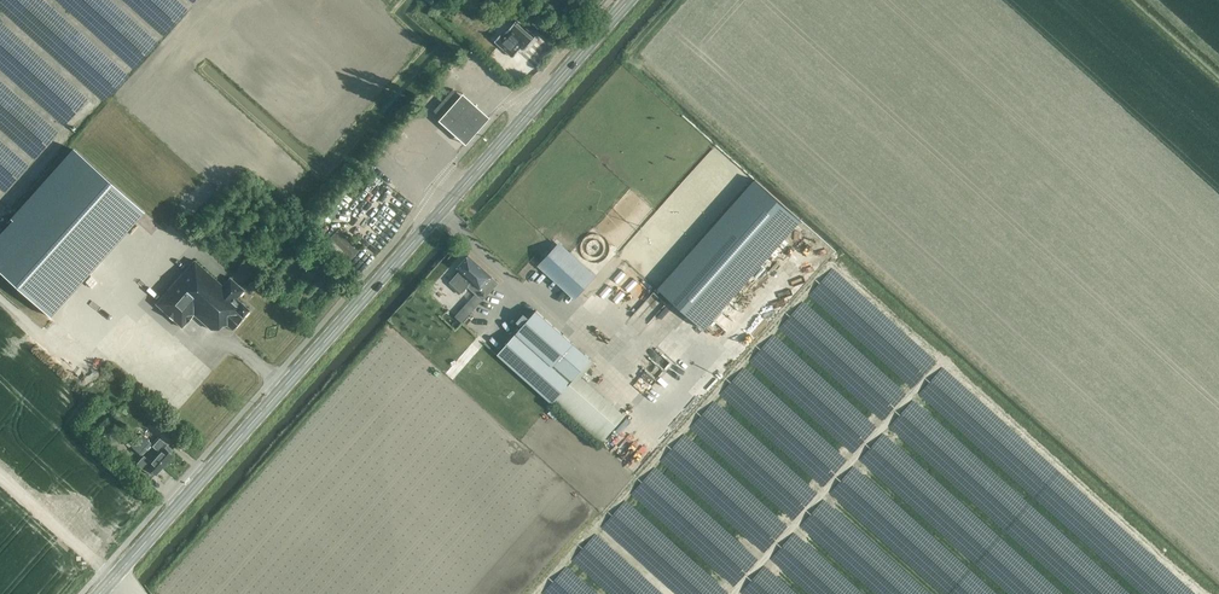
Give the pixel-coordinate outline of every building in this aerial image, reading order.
[(521,10),(530,0),(511,0),(521,10)] [(498,41),(515,57),(520,52),(518,50),(522,46),(526,50),(537,37),(519,21),(504,37),(502,36),(498,41)] [(444,119),(464,98),(453,89),(434,110),(444,119)] [(490,118),(464,93),(441,120),(468,144),(490,118)] [(143,212),(128,198),(73,148),(11,217),(12,219),(0,233),(0,270),(50,315),(143,212)] [(704,329),(801,220),(755,179),(658,288),(704,329)] [(315,221),(310,225),(315,230),(319,226),(315,221)] [(557,246),(543,262),(578,295),(593,278),(557,246)] [(458,269),(461,271),(451,282),(463,293),(469,287),(484,300),(499,283),(469,256),(458,269)] [(232,328),(249,309),(237,298),(244,290),(231,278),(223,286),(195,261),(156,304),(182,328),(194,314),(211,330),(221,318),(232,328)] [(464,322),(472,314),(465,307),(457,316),(464,322)] [(537,310),(519,332),(573,380),(592,359),(537,310)] [(554,402),(573,380),(519,332),(499,354),(554,402)] [(617,390),(630,400),(634,396),(621,385),(617,390)] [(152,444),(142,434),(131,446),(142,456),(152,444)] [(156,447),(151,453),(165,465),(173,456),(170,453),(172,450),(160,439),(154,445),(156,447)] [(138,464),(145,470),(151,475),(153,471),(157,474),(165,465),(151,453),(147,458),(145,456),(138,464)]
